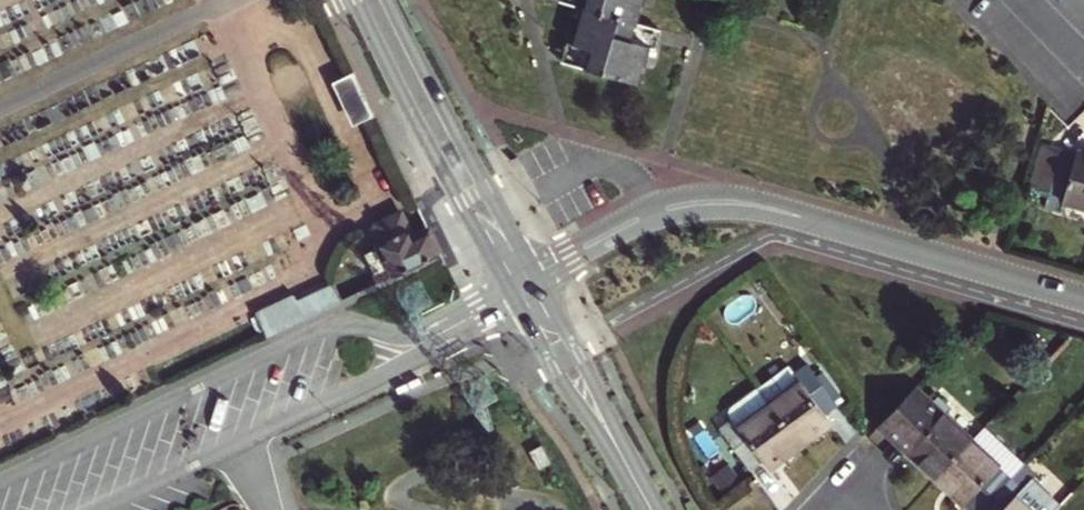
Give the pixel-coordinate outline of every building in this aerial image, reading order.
[(575,7),(594,13),(582,50),(576,69),(644,90),(657,51),(662,33),(645,28),(653,0),(578,0),(575,7)] [(669,35),(662,33),(657,51),(663,53),(669,35)] [(582,50),(575,47),(569,67),(576,69),(582,50)] [(382,117),(360,73),(343,82),(364,125),(382,117)] [(1075,156),(1072,166),(1060,163),(1062,153),(1033,145),(1020,188),(1049,196),(1044,212),(1059,216),(1062,206),(1083,212),(1083,158),(1075,156)] [(1072,166),(1075,156),(1062,153),(1060,163),(1072,166)] [(385,284),(447,255),(436,229),(418,238),(407,214),(379,227),(386,244),(370,251),(385,284)] [(341,281),(302,300),(311,318),(350,300),(341,281)] [(791,371),(758,395),(799,452),(832,429),(826,421),(836,413),(834,409),(840,405),(823,380),(817,385),(807,371),(796,379),(791,371)] [(931,401),(919,389),(879,432),(895,448),(905,438),(933,409),(928,404),(931,401)] [(799,452),(758,395),(727,416),(731,423),(718,431),(748,474),(761,465),(767,475),(799,452)] [(933,409),(940,401),(935,396),(931,401),(928,404),(933,409)] [(951,411),(940,401),(933,409),(905,438),(916,449),(908,457),(936,484),(972,446),(943,419),(951,411)] [(936,484),(963,509),(987,509),(1012,484),(1023,472),(983,434),(972,446),(936,484)] [(916,449),(905,438),(895,448),(934,485),(936,484),(908,457),(916,449)] [(1027,491),(1035,483),(1023,472),(1012,484),(987,509),(1046,509),(1027,491)]
